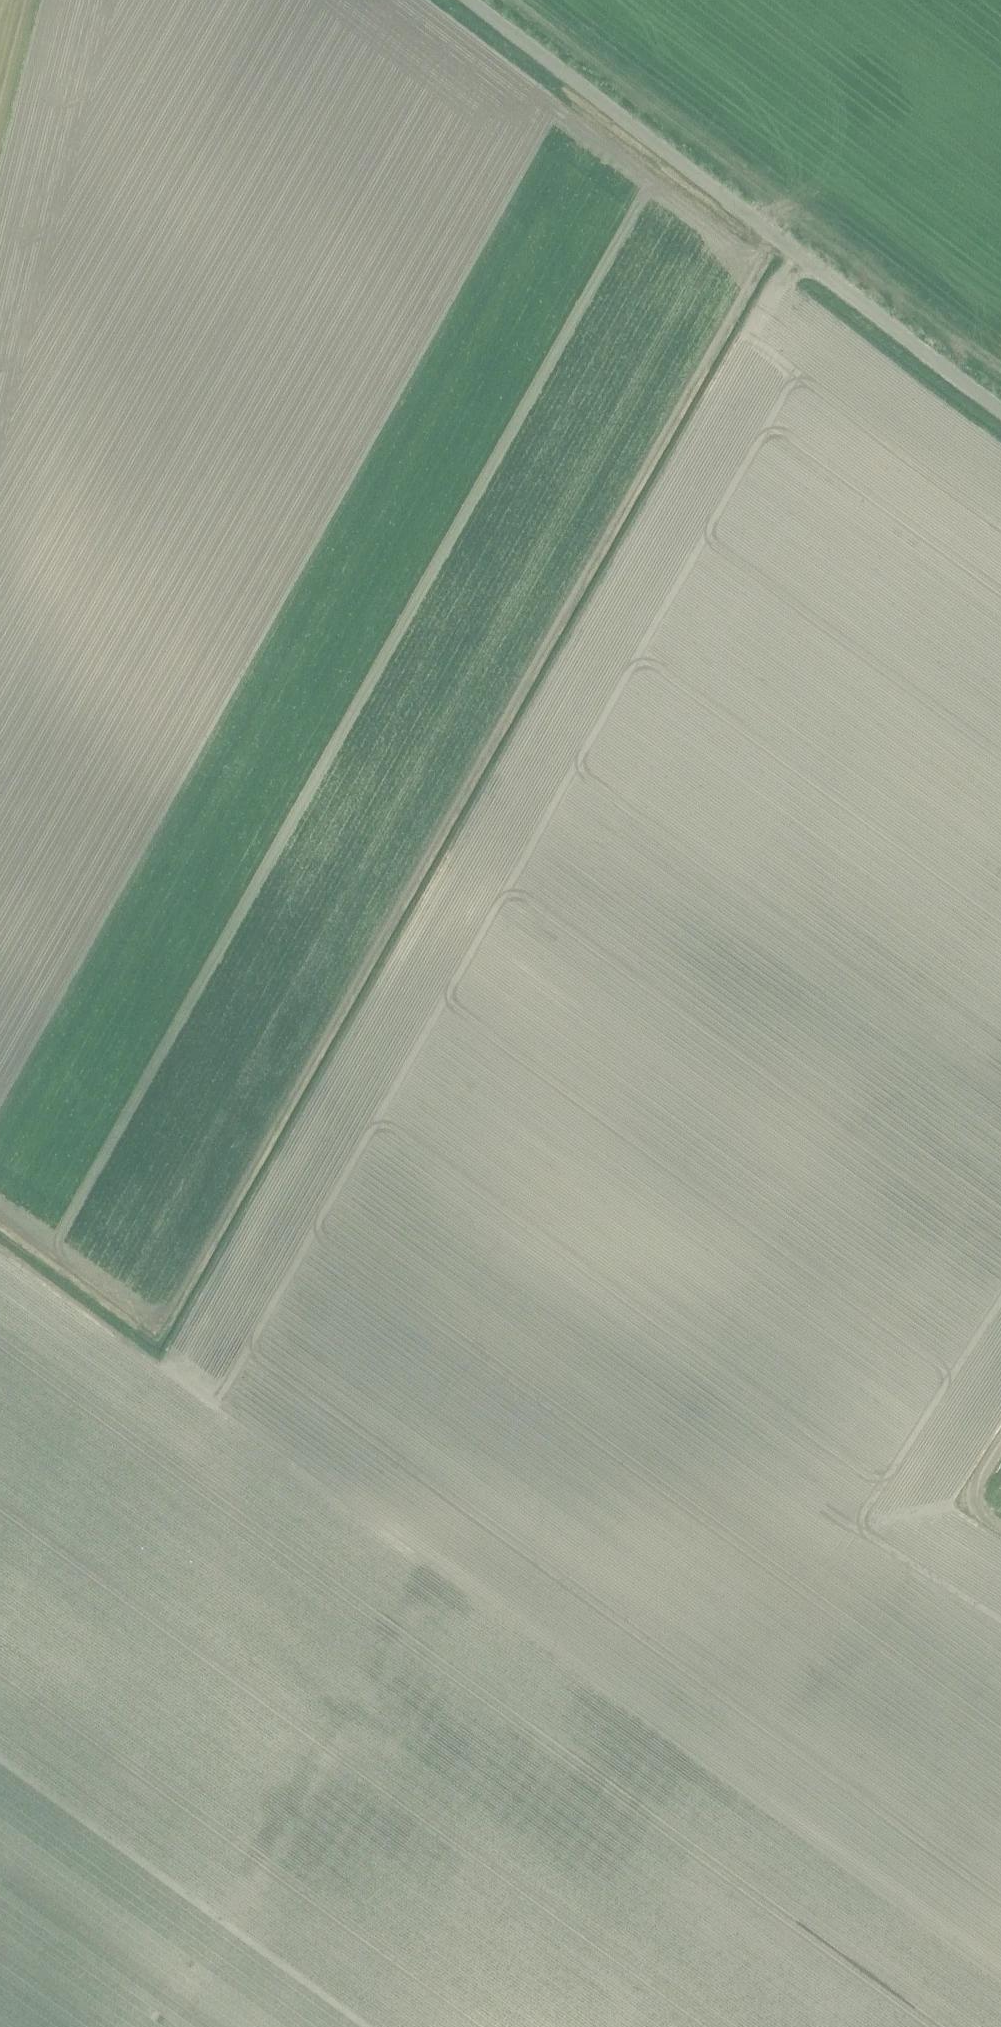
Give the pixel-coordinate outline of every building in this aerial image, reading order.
[(414,1567),(419,1559),(398,1547),(394,1554),(414,1567)]
